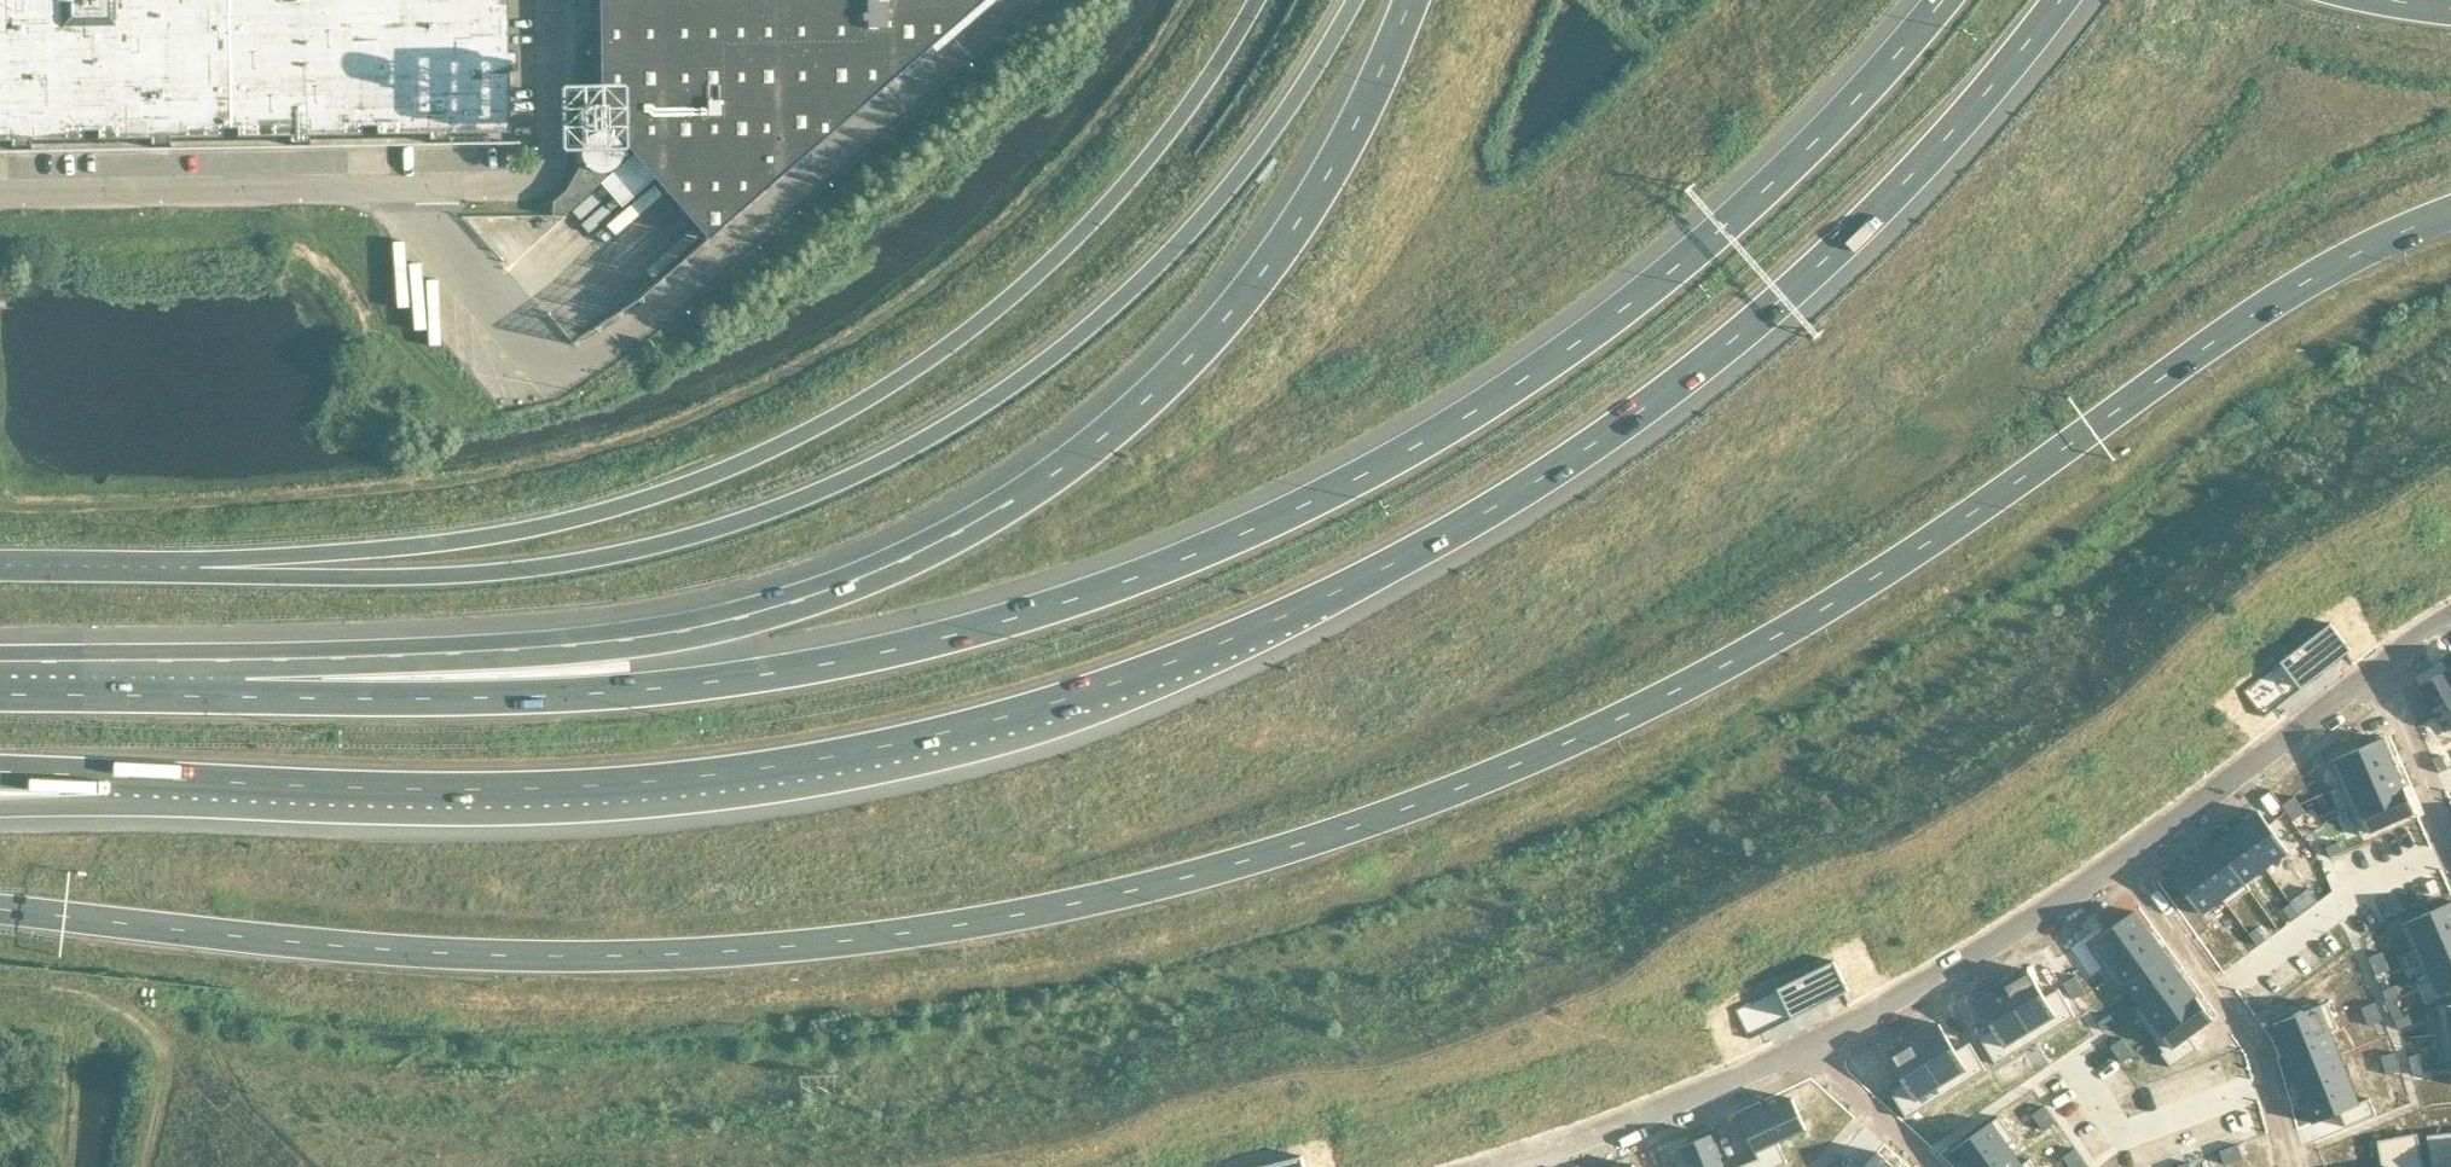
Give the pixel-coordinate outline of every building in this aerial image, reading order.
[(333,0),(0,0),(0,139),(11,139),(11,148),(31,147),(31,139),(83,138),(83,129),(98,129),(98,138),(150,137),(150,146),(170,145),(170,137),(222,136),(222,127),(237,127),(237,136),(289,135),(290,143),(309,143),(309,134),(335,134),(333,0)] [(335,134),(361,133),(362,125),(376,125),(376,133),(429,132),(429,141),(449,141),(449,132),(509,131),(508,70),(517,70),(517,50),(508,50),(507,0),(333,0),(335,134)] [(600,115),(707,238),(981,0),(598,0),(600,115)] [(552,215),(563,215),(608,176),(604,171),(607,171),(612,168),(616,165),(618,163),(620,158),(622,152),(622,149),(621,147),(620,141),(617,137),(612,133),(607,131),(602,130),(596,130),(591,132),(589,134),(585,137),(582,142),(580,147),(580,153),(581,158),(583,161),(566,190),(552,201),(552,215)] [(2332,622),(2244,689),(2264,716),(2352,648),(2332,622)] [(2421,684),(2447,730),(2450,728),(2450,679),(2446,670),(2421,684)] [(2383,737),(2329,761),(2340,785),(2394,762),(2383,737)] [(2442,754),(2433,758),(2439,771),(2448,767),(2442,754)] [(2394,762),(2340,785),(2351,810),(2405,786),(2394,762)] [(2405,786),(2351,810),(2362,835),(2416,811),(2405,786)] [(2295,795),(2283,804),(2288,812),(2300,803),(2295,795)] [(2300,803),(2288,812),(2294,820),(2306,811),(2300,803)] [(2259,810),(2237,826),(2267,866),(2288,851),(2259,810)] [(2237,826),(2216,841),(2245,882),(2246,881),(2267,866),(2237,826)] [(2216,841),(2194,857),(2223,898),(2228,905),(2251,888),(2246,881),(2245,882),(2216,841)] [(2339,841),(2326,846),(2330,855),(2343,850),(2339,841)] [(2194,857),(2172,873),(2189,896),(2176,906),(2195,931),(2209,921),(2203,912),(2223,898),(2194,857)] [(2309,887),(2291,901),(2291,902),(2300,913),(2318,900),(2309,887)] [(2401,923),(2411,948),(2450,931),(2450,901),(2401,923)] [(2291,902),(2284,908),(2292,919),(2300,913),(2291,902)] [(2135,910),(2087,945),(2103,967),(2151,932),(2135,910)] [(2257,927),(2250,933),(2258,944),(2266,939),(2257,927)] [(2411,948),(2422,974),(2430,970),(2430,969),(2450,960),(2450,931),(2411,948)] [(2151,932),(2103,967),(2118,988),(2119,989),(2126,984),(2125,983),(2166,953),(2151,932)] [(2382,951),(2369,956),(2373,965),(2386,960),(2382,951)] [(2166,953),(2125,983),(2126,984),(2140,1003),(2141,1004),(2182,974),(2166,953)] [(1836,959),(1736,1008),(1751,1038),(1850,989),(1836,959)] [(2386,960),(2373,965),(2377,974),(2390,969),(2386,960)] [(2430,969),(2430,970),(2441,994),(2450,990),(2450,960),(2430,969)] [(2029,969),(2003,984),(2036,1040),(2076,1016),(2059,988),(2045,996),(2029,969)] [(2076,974),(2064,982),(2069,990),(2081,983),(2076,974)] [(2140,1003),(2133,1008),(2134,1009),(2149,1030),(2197,995),(2182,974),(2141,1004),(2140,1003)] [(2081,983),(2069,990),(2074,999),(2086,991),(2081,983)] [(2003,984),(1977,1000),(1994,1027),(1980,1036),(1997,1064),(2036,1040),(2003,984)] [(2397,984),(2383,990),(2387,999),(2400,993),(2397,984)] [(2197,995),(2149,1030),(2164,1050),(2162,1052),(2172,1067),(2199,1048),(2189,1035),(2213,1018),(2197,995)] [(2328,1001),(2274,1023),(2284,1048),(2331,1030),(2331,1031),(2339,1028),(2328,1001)] [(2375,1001),(2362,1007),(2366,1016),(2379,1010),(2375,1001)] [(2439,1006),(2442,1032),(2450,1031),(2450,1004),(2439,1006)] [(2379,1010),(2366,1016),(2369,1025),(2383,1019),(2379,1010)] [(2111,1014),(2099,1021),(2104,1029),(2116,1022),(2111,1014)] [(2409,1014),(2396,1019),(2399,1028),(2413,1023),(2409,1014)] [(1940,1022),(1914,1038),(1947,1093),(1987,1069),(1970,1041),(1956,1050),(1940,1022)] [(2331,1030),(2284,1048),(2294,1072),(2340,1054),(2331,1031),(2331,1030)] [(2442,1032),(2446,1060),(2450,1059),(2450,1031),(2442,1032)] [(2123,1037),(2111,1046),(2117,1053),(2129,1045),(2123,1037)] [(1914,1038),(1888,1053),(1904,1081),(1891,1089),(1907,1117),(1947,1093),(1914,1038)] [(2129,1045),(2117,1053),(2122,1061),(2134,1053),(2129,1045)] [(2396,1051),(2382,1055),(2384,1064),(2398,1060),(2396,1051)] [(2423,1052),(2409,1056),(2412,1065),(2426,1061),(2423,1052)] [(2340,1054),(2294,1072),(2303,1097),(2350,1078),(2340,1054)] [(2398,1060),(2384,1064),(2387,1074),(2401,1070),(2398,1060)] [(2426,1061),(2412,1065),(2414,1074),(2428,1070),(2426,1061)] [(2350,1078),(2303,1097),(2314,1122),(2341,1111),(2347,1126),(2377,1114),(2370,1097),(2359,1102),(2350,1078)] [(1742,1164),(1743,1166),(1777,1166),(1788,1162),(1778,1140),(1807,1127),(1793,1097),(1742,1120),(1759,1157),(1742,1164)] [(2044,1105),(2033,1113),(2038,1121),(2050,1113),(2044,1105)] [(2050,1113),(2038,1121),(2044,1129),(2056,1121),(2050,1113)] [(1952,1150),(1964,1166),(1974,1166),(2008,1142),(2009,1144),(2016,1139),(1999,1116),(1952,1150)] [(2428,1134),(2431,1166),(2448,1165),(2448,1166),(2450,1166),(2450,1131),(2428,1134)] [(2418,1132),(2378,1139),(2383,1166),(2425,1166),(2418,1132)] [(1681,1145),(1690,1166),(1726,1166),(1712,1133),(1681,1145)] [(1974,1166),(2019,1166),(2024,1164),(2023,1163),(2009,1144),(2008,1142),(1974,1166)] [(2238,1143),(2229,1146),(2234,1160),(2243,1157),(2238,1143)] [(2229,1146),(2220,1150),(2225,1163),(2234,1160),(2229,1146)] [(2075,1147),(2063,1156),(2069,1164),(2081,1155),(2075,1147)] [(1878,1151),(1863,1166),(1896,1166),(1878,1151)] [(1252,1166),(1307,1166),(1304,1154),(1252,1166)] [(2069,1164),(2071,1166),(2081,1166),(2086,1163),(2081,1155),(2069,1164)] [(1841,1166),(1860,1166),(1850,1158),(1841,1166)] [(2019,1166),(2037,1166),(2030,1158),(2023,1163),(2024,1164),(2019,1166)]
